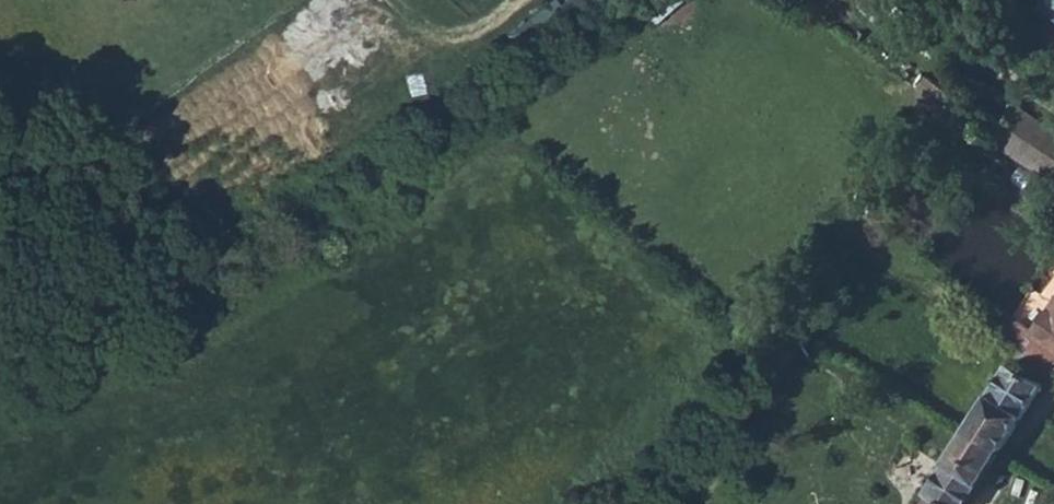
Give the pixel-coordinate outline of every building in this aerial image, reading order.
[(999,146),(1053,184),(1053,125),(1026,106),(999,146)] [(1053,367),(1053,311),(1036,333),(1019,322),(1009,334),(1028,349),(1053,367)] [(969,434),(999,454),(1041,388),(1012,368),(969,434)] [(930,495),(944,503),(968,503),(999,454),(969,434),(930,495)]
